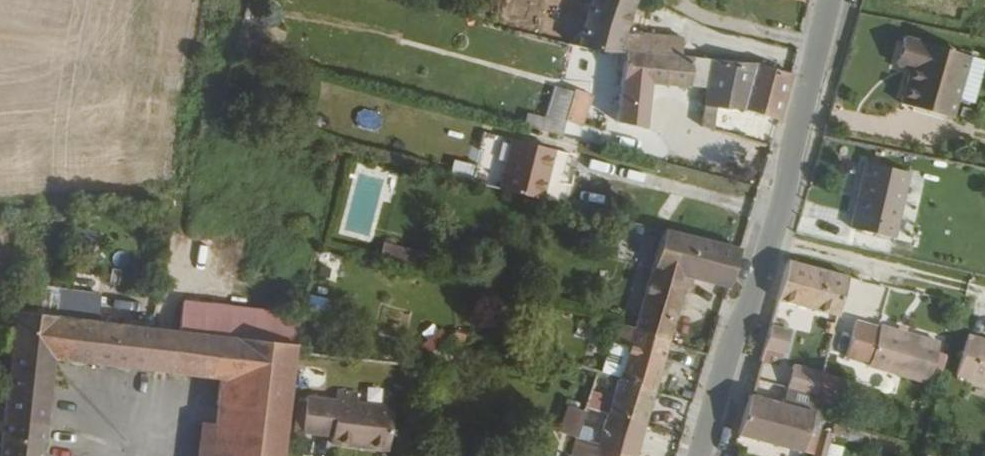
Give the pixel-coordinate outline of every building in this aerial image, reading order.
[(574,34),(586,37),(608,43),(672,46),(673,27),(635,24),(635,27),(616,25),(623,0),(583,0),(574,34)] [(896,23),(888,54),(902,58),(893,94),(943,107),(960,39),(896,23)] [(672,46),(608,43),(603,72),(605,72),(606,77),(611,81),(615,82),(620,79),(624,74),(680,79),(681,47),(672,46)] [(727,50),(696,48),(694,115),(707,118),(708,98),(739,97),(771,105),(773,95),(783,60),(727,50)] [(563,82),(542,77),(535,108),(572,117),(579,86),(563,82)] [(754,121),(752,129),(763,133),(766,123),(754,121)] [(532,189),(544,138),(503,129),(490,180),(532,189)] [(864,150),(848,217),(889,227),(906,161),(864,150)] [(658,218),(629,318),(666,328),(676,331),(677,324),(669,322),(686,261),(725,270),(734,235),(658,218)] [(387,240),(382,253),(416,265),(421,252),(387,240)] [(784,249),(775,284),(837,300),(846,265),(784,249)] [(318,274),(339,276),(340,253),(319,251),(318,274)] [(47,321),(50,298),(23,295),(20,318),(47,321)] [(88,326),(91,303),(50,298),(47,321),(88,326)] [(289,349),(293,320),(173,306),(169,335),(289,349)] [(768,308),(757,349),(770,352),(771,346),(779,347),(788,314),(768,308)] [(792,308),(788,328),(808,332),(813,312),(792,308)] [(864,356),(864,358),(922,374),(933,335),(876,318),(875,320),(852,313),(841,349),(864,356)] [(629,318),(612,314),(607,333),(621,338),(615,365),(605,398),(645,408),(666,328),(629,318)] [(0,316),(0,340),(13,342),(0,454),(0,455),(42,455),(51,367),(221,385),(213,455),(281,455),(294,350),(289,349),(88,326),(47,321),(20,318),(0,316)] [(952,367),(984,377),(984,334),(964,329),(952,367)] [(798,361),(794,377),(814,384),(819,366),(798,361)] [(748,382),(738,420),(799,436),(804,420),(815,423),(817,418),(825,386),(814,384),(794,377),(784,374),(779,391),(748,382)] [(306,398),(302,433),(332,437),(332,443),(387,450),(392,407),(356,404),(356,393),(337,391),(336,402),(306,398)] [(605,398),(597,426),(596,431),(611,435),(636,441),(645,408),(605,398)] [(809,449),(825,454),(833,423),(817,418),(815,423),(809,449)] [(578,440),(592,445),(593,440),(596,431),(597,426),(592,424),(582,421),(578,440)] [(596,431),(593,440),(598,442),(608,444),(611,435),(596,431)] [(589,455),(632,455),(636,441),(611,435),(608,444),(598,442),(595,445),(592,445),(589,455)]
